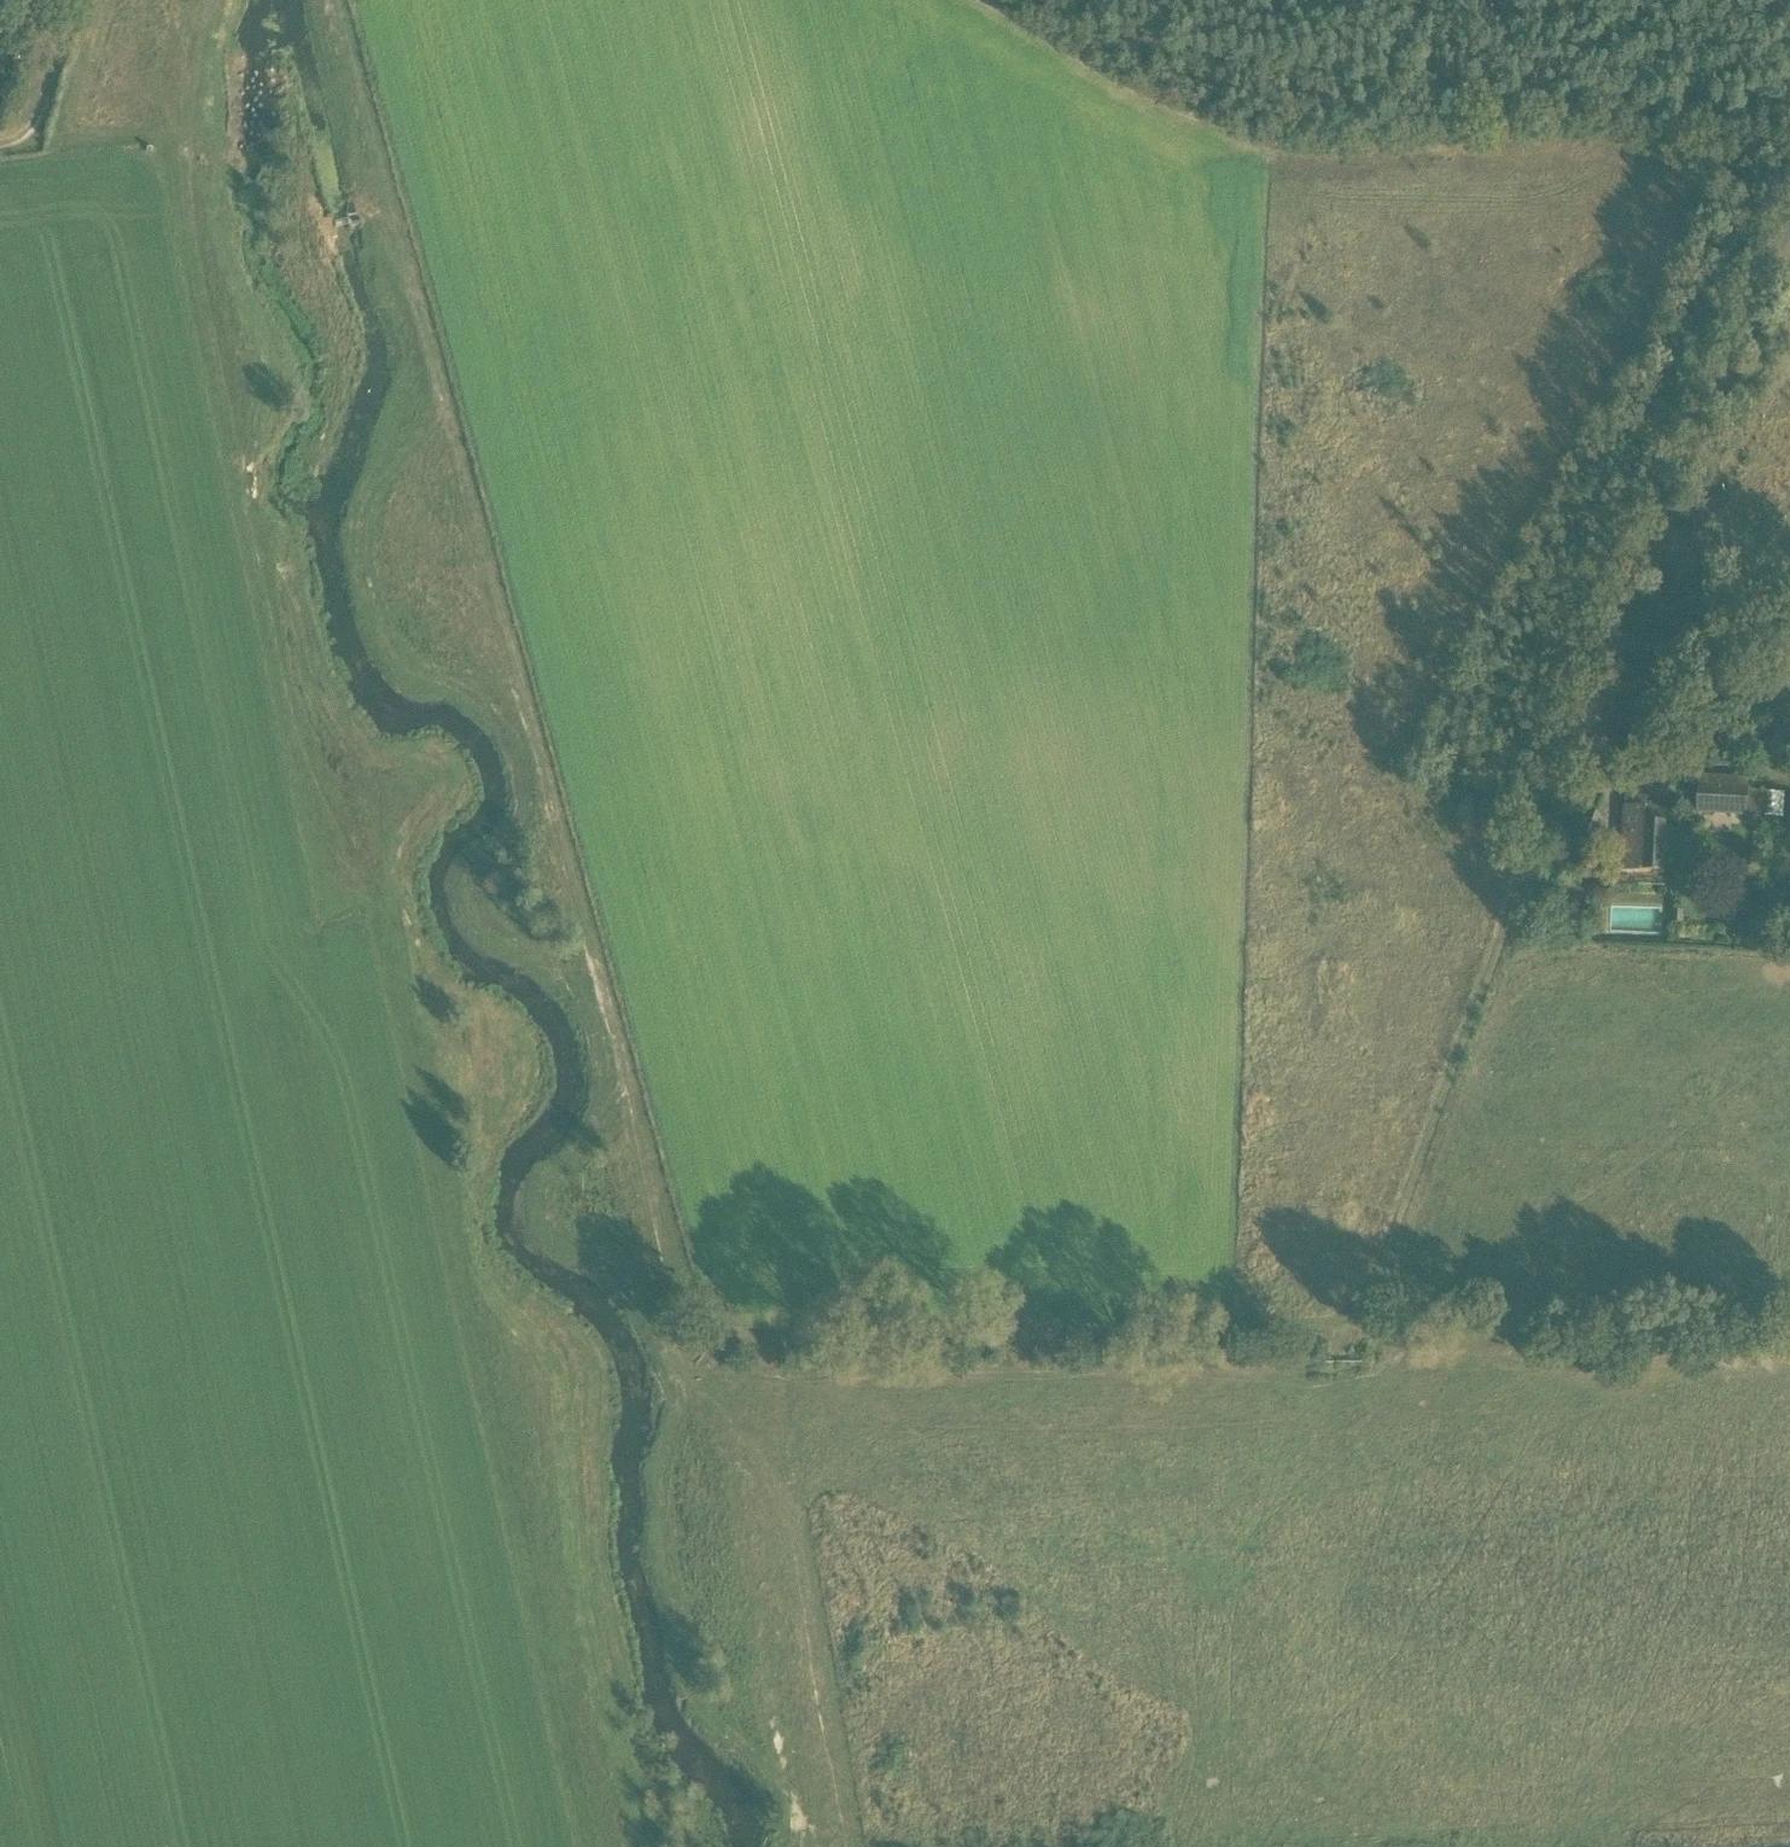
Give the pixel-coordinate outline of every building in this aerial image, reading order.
[(1746,817),(1746,815),(1770,817),(1773,794),(1748,791),(1749,777),(1701,773),(1698,813),(1746,817)] [(1622,873),(1663,875),(1667,805),(1650,804),(1650,797),(1626,796),(1622,873)]
